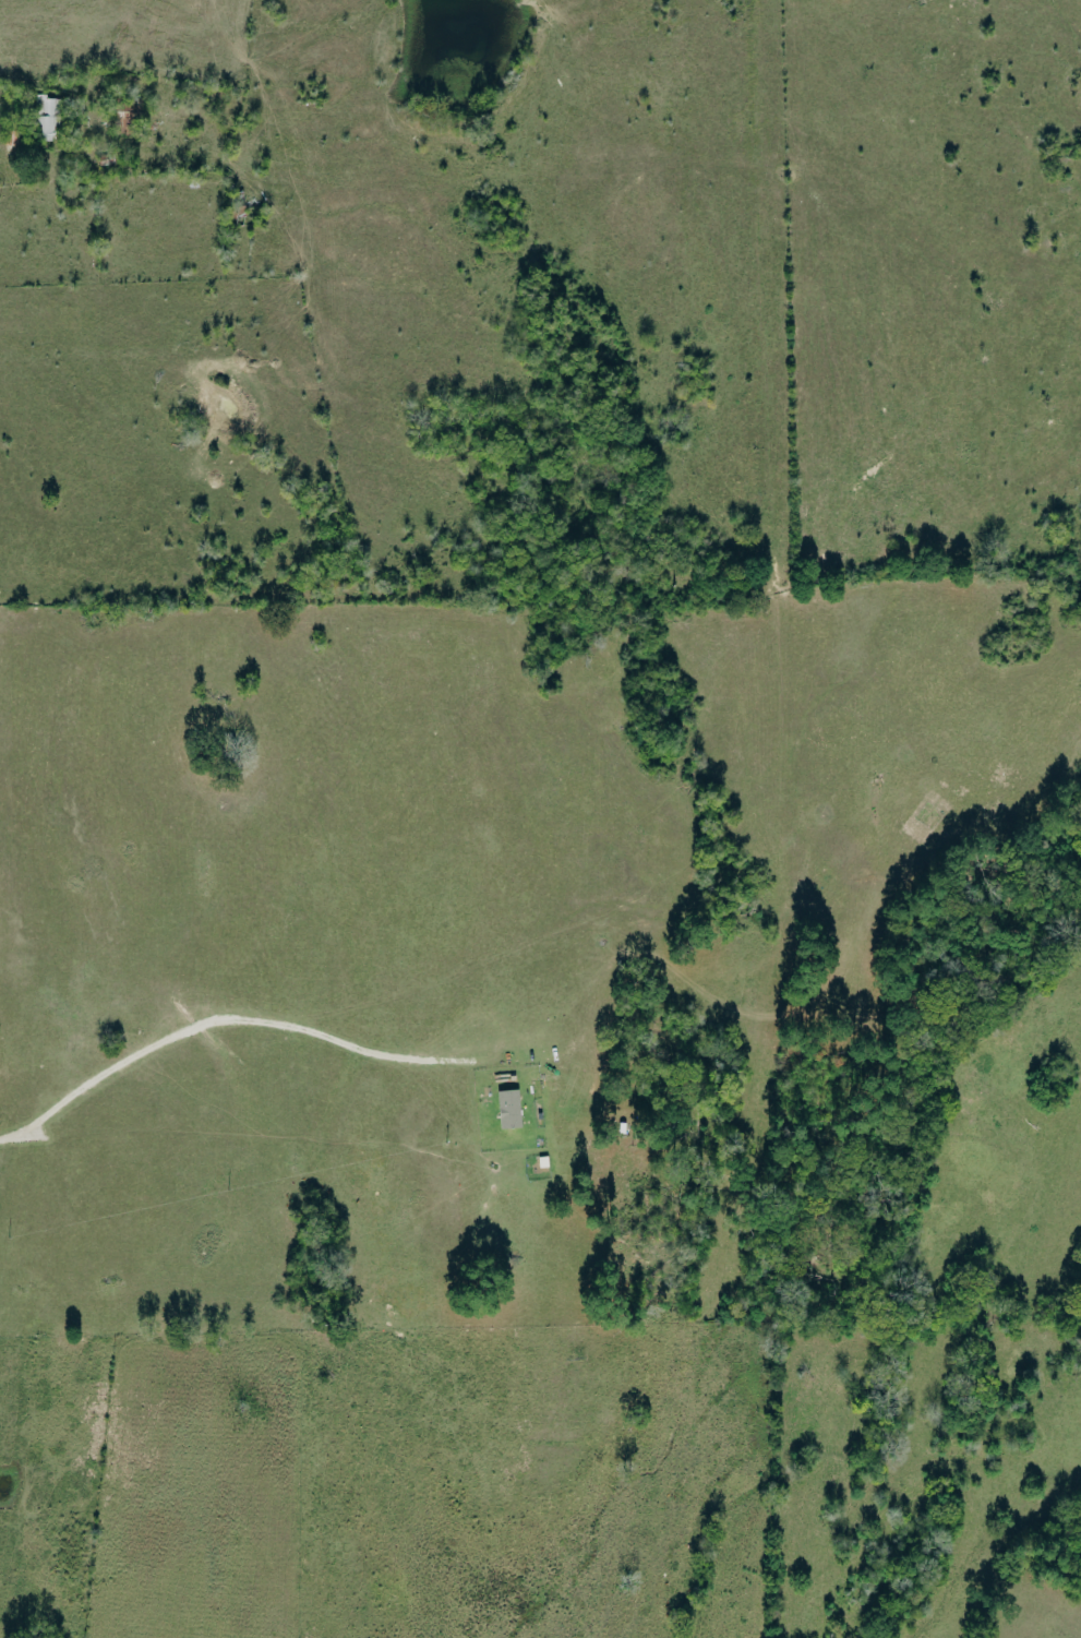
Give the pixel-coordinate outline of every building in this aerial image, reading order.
[(58,97),(41,96),(40,141),(57,142),(58,97)] [(501,1092),(503,1130),(524,1129),(523,1092),(501,1092)]
